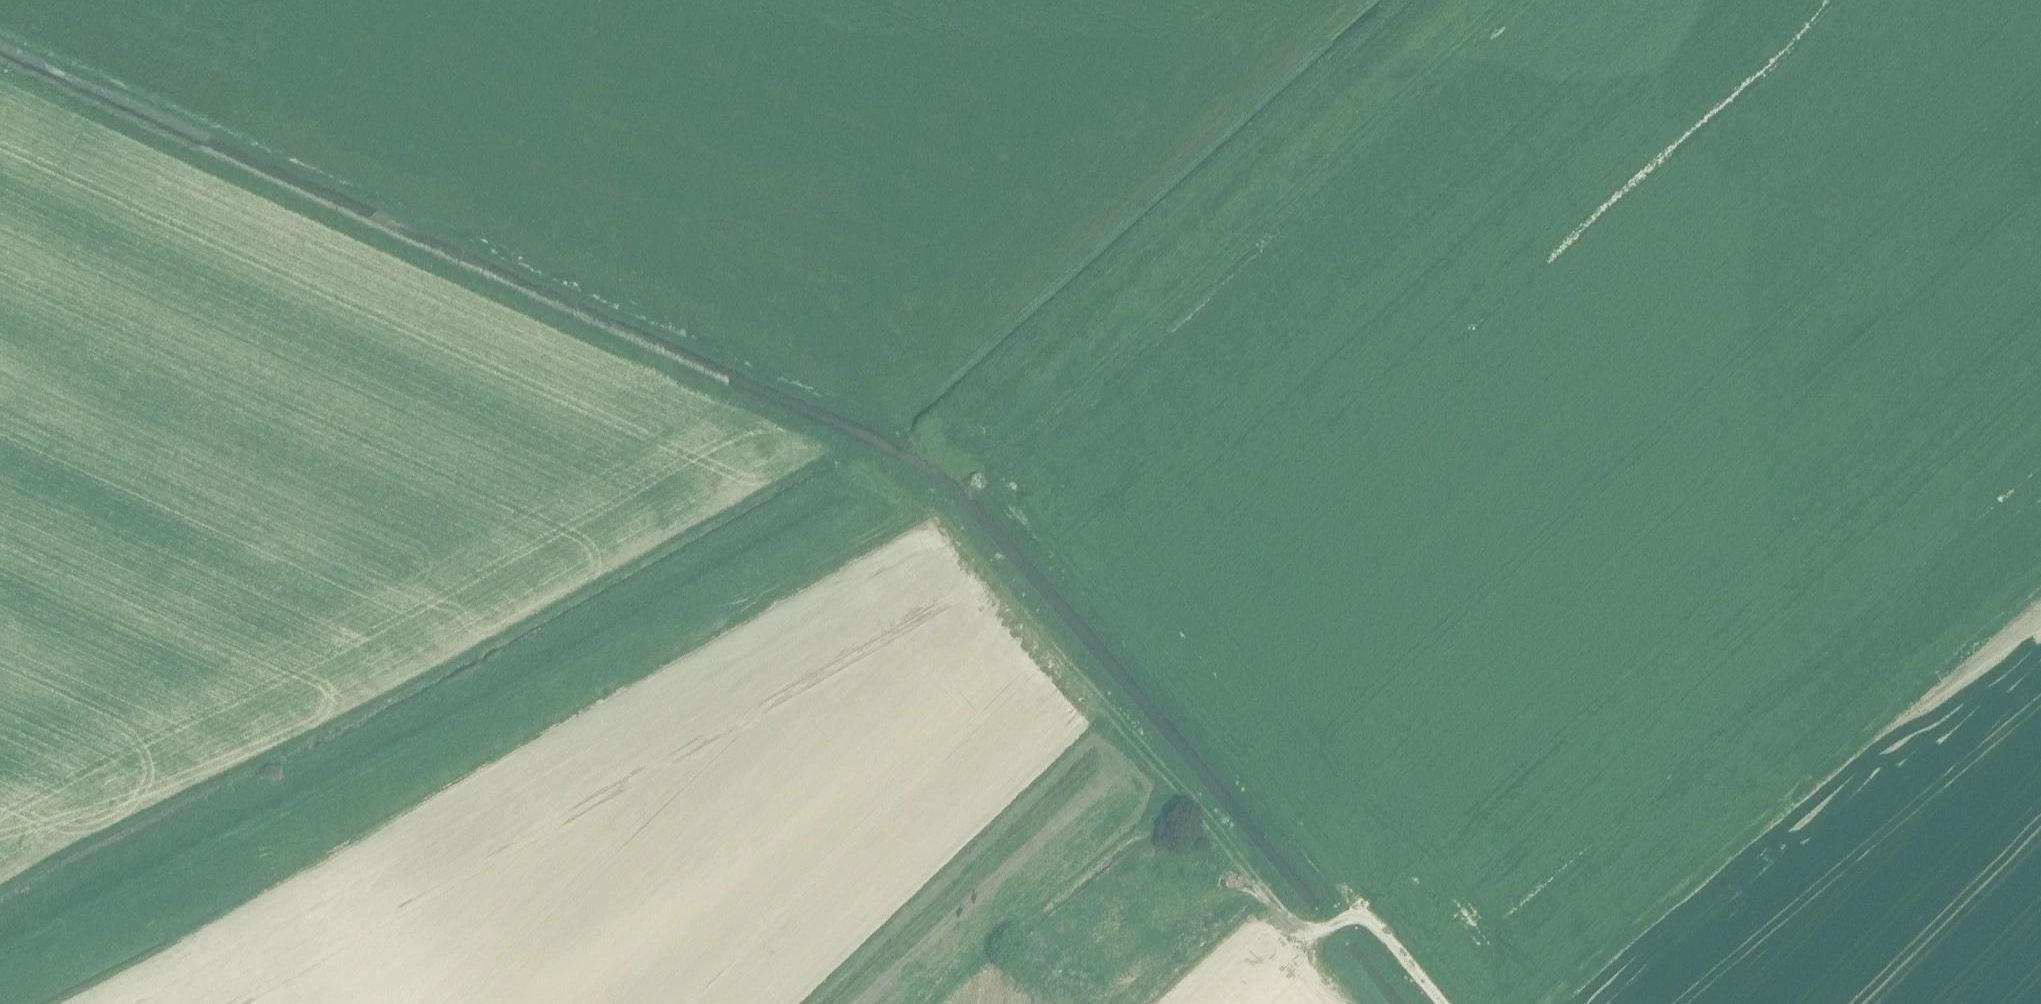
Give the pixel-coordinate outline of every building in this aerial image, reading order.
[(1170,795),(1154,809),(1160,816),(1176,802),(1170,795)]
